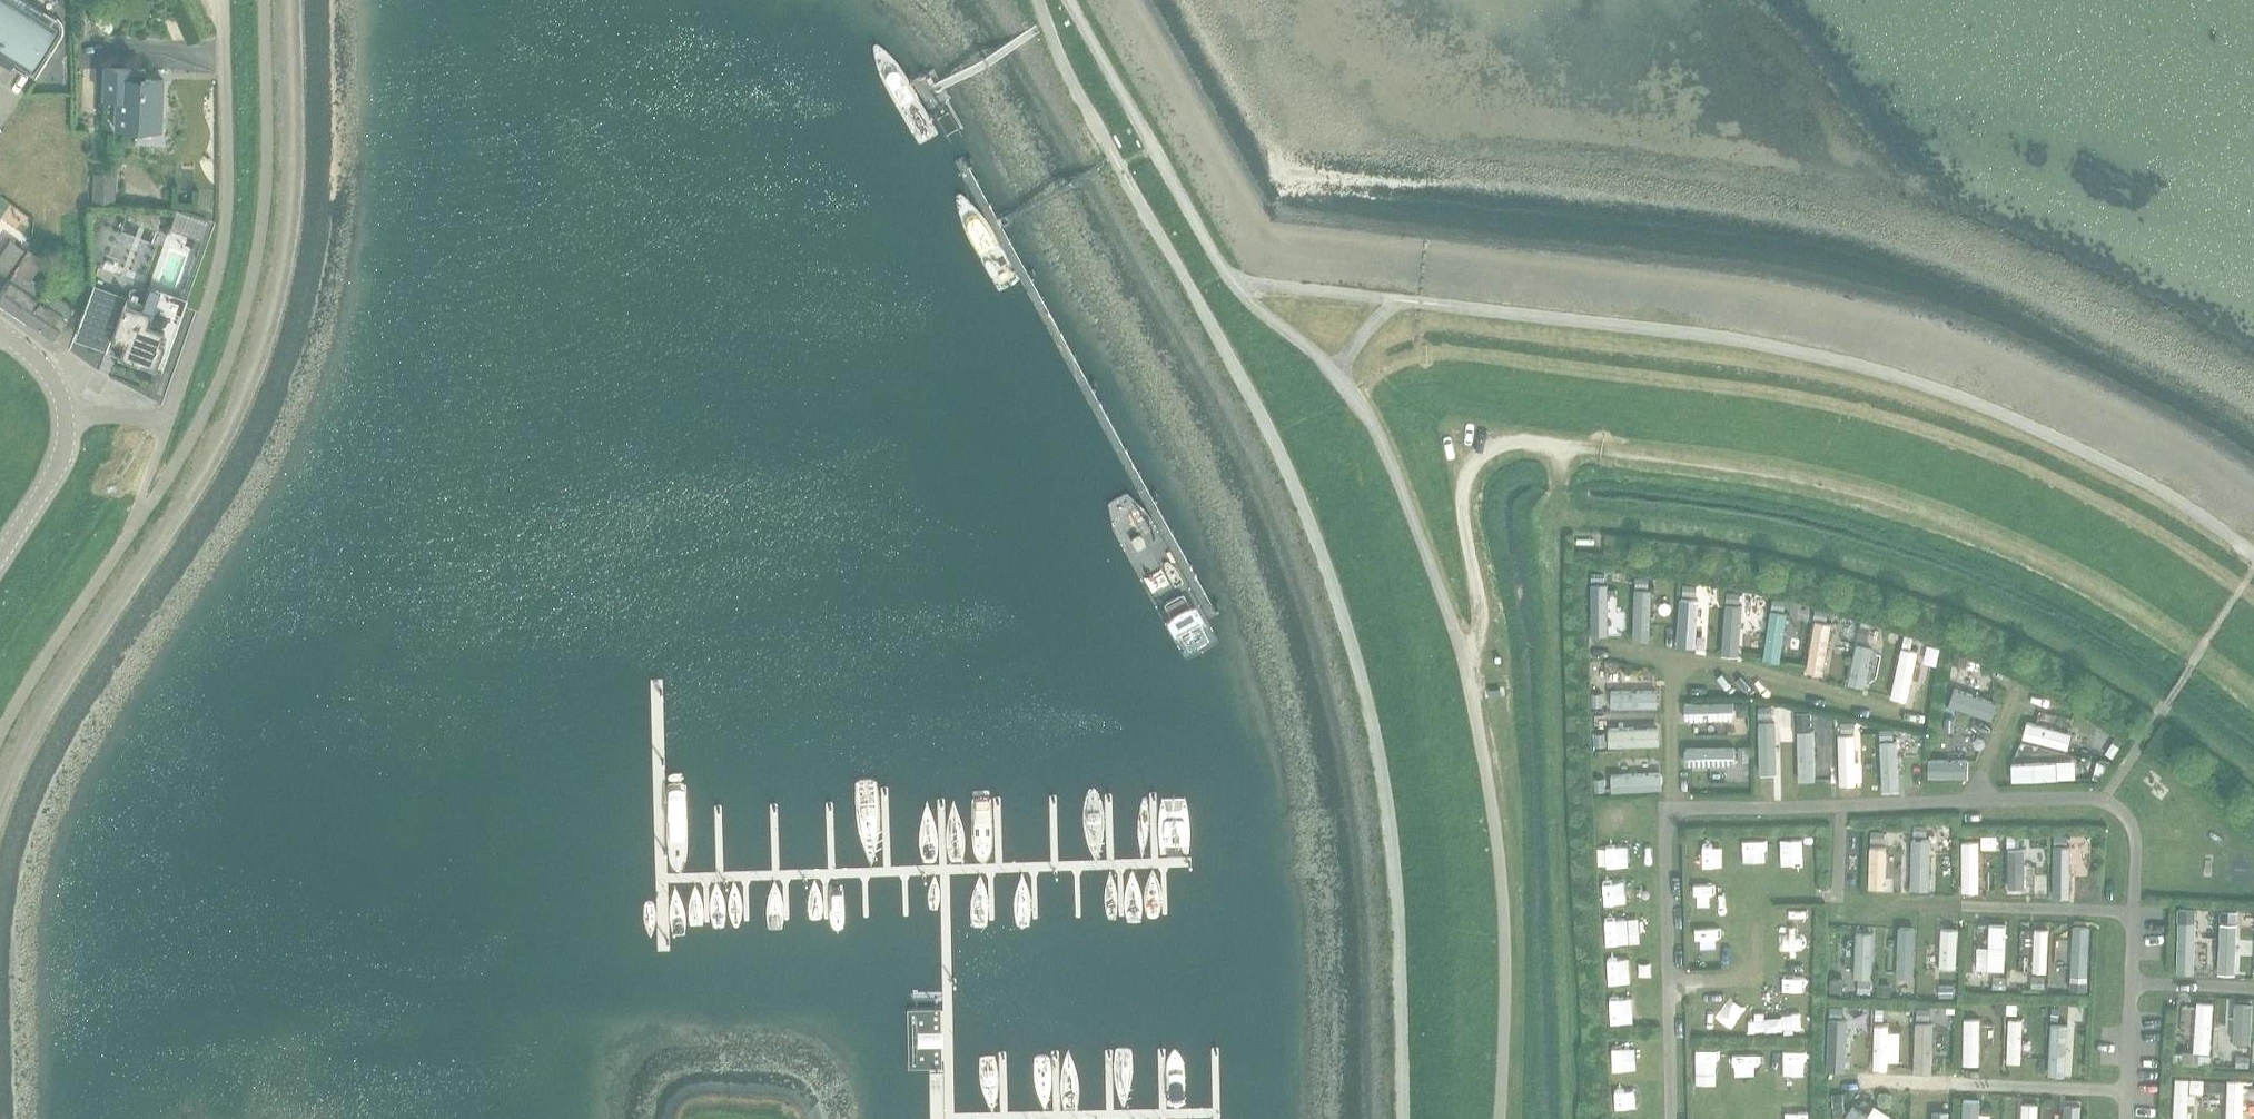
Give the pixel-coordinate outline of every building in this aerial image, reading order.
[(36,76),(70,22),(34,0),(0,0),(0,53),(36,76)] [(76,8),(76,30),(84,30),(85,8),(76,8)] [(162,101),(163,101),(163,78),(131,77),(131,66),(104,65),(103,97),(116,97),(115,128),(161,129),(162,101)] [(93,172),(92,203),(116,203),(116,173),(93,172)] [(177,211),(170,228),(202,241),(209,223),(177,211)] [(6,275),(25,248),(10,238),(0,253),(0,270),(6,275)] [(44,289),(27,278),(39,259),(28,252),(0,292),(0,305),(24,320),(44,289)] [(44,289),(24,320),(54,340),(74,308),(57,298),(72,275),(59,266),(44,289)] [(93,284),(78,326),(80,326),(124,343),(119,357),(155,370),(165,343),(159,341),(164,330),(169,331),(179,304),(148,293),(142,309),(124,302),(126,296),(93,284)] [(1654,565),(1652,618),(1670,619),(1671,566),(1654,565)] [(1715,623),(1717,571),(1698,570),(1696,622),(1715,623)] [(1604,572),(1591,572),(1591,580),(1604,580),(1604,572)] [(1636,577),(1635,588),(1650,589),(1650,578),(1636,577)] [(1683,586),(1682,599),(1696,600),(1697,587),(1683,586)] [(1727,593),(1726,602),(1739,603),(1740,593),(1727,593)] [(1828,647),(1846,649),(1850,598),(1832,597),(1828,647)] [(1772,599),(1771,609),(1784,611),(1786,601),(1772,599)] [(1816,609),(1815,620),(1828,621),(1829,610),(1816,609)] [(1912,677),(1929,679),(1935,620),(1919,619),(1912,677)] [(1876,622),(1867,654),(1894,662),(1903,630),(1876,622)] [(1860,628),(1857,640),(1867,642),(1869,630),(1860,628)] [(1904,636),(1902,647),(1911,650),(1914,638),(1904,636)] [(1954,653),(1952,664),(1966,667),(1969,656),(1954,653)] [(2004,694),(2010,671),(1974,663),(1969,686),(2004,694)] [(1704,680),(1703,698),(1755,702),(1756,683),(1704,680)] [(1602,693),(1591,693),(1592,706),(1603,706),(1602,693)] [(1796,697),(1778,697),(1778,751),(1796,751),(1796,697)] [(1748,703),(1736,704),(1736,716),(1749,716),(1748,703)] [(1972,705),(1971,724),(1991,725),(1991,706),(1972,705)] [(1771,706),(1758,706),(1758,718),(1771,718),(1771,706)] [(1811,711),(1796,711),(1796,728),(1811,728),(1811,711)] [(1954,717),(1945,718),(1945,731),(1954,730),(1954,717)] [(1854,721),(1841,722),(1841,734),(1855,734),(1854,721)] [(1893,729),(1880,730),(1880,740),(1893,740),(1893,729)] [(1605,733),(1594,733),(1595,746),(1605,746),(1605,733)] [(1948,753),(1990,755),(1991,736),(1949,734),(1948,753)] [(2098,735),(2080,735),(2080,753),(2098,753),(2098,735)] [(2032,737),(2032,758),(2079,757),(2079,737),(2032,737)] [(2113,742),(2105,753),(2114,759),(2122,747),(2113,742)] [(1749,748),(1738,748),(1738,761),(1749,761),(1749,748)] [(2098,761),(2095,773),(2107,776),(2110,764),(2098,761)] [(1604,778),(1594,778),(1594,791),(1605,791),(1604,778)] [(1903,857),(1906,808),(1892,807),(1889,857),(1903,857)] [(1932,813),(1932,865),(1951,865),(1951,813),(1932,813)] [(2048,868),(2048,824),(2028,824),(2029,868),(2048,868)] [(1913,825),(1913,835),(1927,836),(1927,825),(1913,825)] [(1870,831),(1870,841),(1884,842),(1884,831),(1870,831)] [(2068,836),(2053,835),(2053,848),(2068,848),(2068,836)] [(1996,836),(1981,836),(1981,849),(1996,848),(1996,836)] [(1727,887),(1727,859),(1711,859),(1712,887),(1727,887)] [(1624,888),(1649,887),(1648,862),(1623,862),(1624,888)] [(2218,906),(2203,905),(2202,949),(2216,949),(2218,906)] [(1877,907),(1874,954),(1890,955),(1893,908),(1877,907)] [(2177,908),(2177,923),(2195,924),(2196,908),(2177,908)] [(1960,955),(1978,956),(1981,911),(1962,910),(1960,955)] [(2221,910),(2220,920),(2238,921),(2238,911),(2221,910)] [(1645,944),(1627,945),(1627,961),(1646,960),(1645,944)] [(2032,976),(2031,988),(2045,988),(2045,977),(2032,976)] [(1633,999),(1655,996),(1652,978),(1630,982),(1633,999)] [(1831,978),(1830,990),(1843,991),(1844,979),(1831,978)] [(1994,978),(1993,988),(2006,989),(2007,978),(1994,978)] [(2070,981),(2070,990),(2087,991),(2087,981),(2070,981)] [(1858,983),(1857,993),(1871,994),(1871,984),(1858,983)] [(1954,984),(1940,984),(1941,996),(1954,995),(1954,984)] [(1876,985),(1876,995),(1890,995),(1890,986),(1876,985)] [(1764,1008),(1783,1009),(1784,988),(1765,987),(1764,1008)] [(2006,1001),(1996,1001),(1995,1012),(2006,1012),(2006,1002),(2006,1001)] [(2017,1002),(2006,1002),(2006,1012),(2006,1013),(2017,1013),(2017,1002)] [(1830,1006),(1829,1018),(1843,1019),(1844,1006),(1830,1006)] [(1875,1006),(1874,1018),(1883,1019),(1884,1007),(1875,1006)] [(1917,1006),(1916,1019),(1930,1019),(1931,1007),(1917,1006)] [(1955,1046),(1954,1006),(1933,1006),(1934,1046),(1955,1046)] [(2052,1007),(2051,1018),(2058,1018),(2059,1008),(2052,1007)] [(1830,1052),(1831,1027),(1809,1026),(1808,1051),(1830,1052)] [(1762,1054),(1783,1054),(1782,1029),(1761,1030),(1762,1054)] [(1736,1041),(1713,1042),(1714,1063),(1737,1062),(1736,1041)] [(2182,1049),(2182,1062),(2198,1064),(2198,1062),(2199,1053),(2199,1050),(2182,1049)] [(2199,1053),(2198,1062),(2210,1063),(2211,1054),(2199,1053)] [(2235,1055),(2235,1066),(2249,1066),(2249,1055),(2235,1055)] [(2204,1079),(2203,1089),(2223,1090),(2223,1080),(2204,1079)] [(1890,1092),(1909,1099),(1913,1087),(1894,1080),(1890,1092)] [(1903,1114),(1909,1103),(1871,1083),(1866,1095),(1903,1114)] [(1843,1091),(1832,1092),(1833,1110),(1844,1110),(1843,1091)] [(1932,1118),(1950,1118),(1950,1098),(1932,1098),(1932,1118)] [(1738,1106),(1717,1107),(1717,1118),(1739,1118),(1738,1106)] [(1927,1114),(1913,1106),(1905,1118),(1924,1118),(1927,1114)] [(1644,1109),(1643,1118),(1667,1118),(1668,1110),(1644,1109)]
